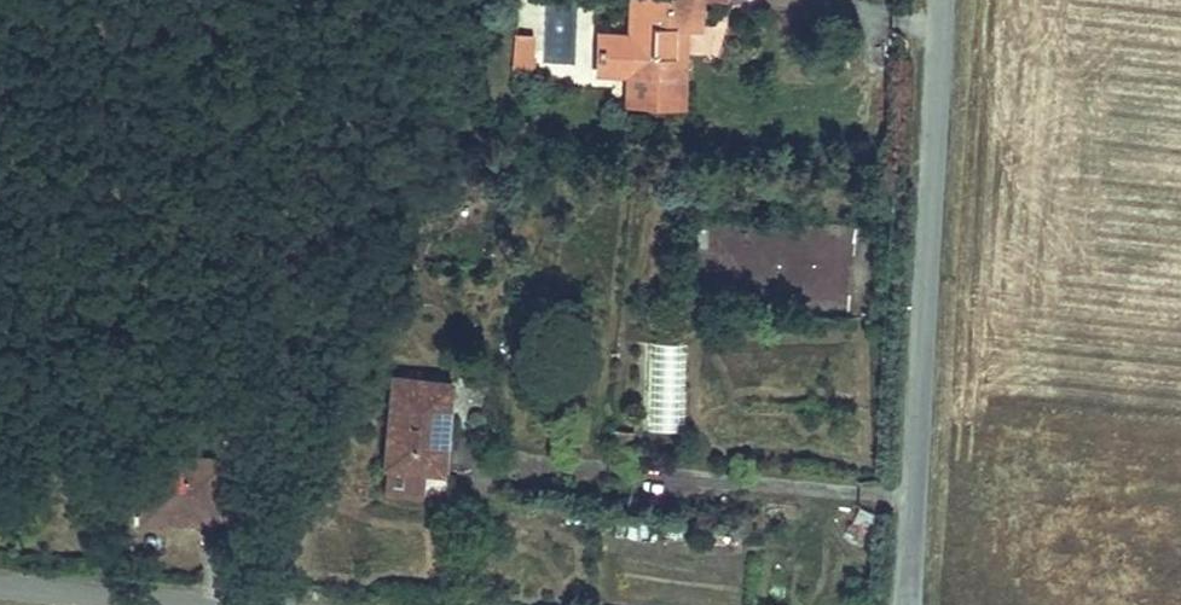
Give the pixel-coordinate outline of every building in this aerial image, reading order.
[(643,71),(687,76),(690,26),(699,26),(712,26),(715,0),(648,0),(643,71)] [(687,76),(643,71),(642,102),(694,106),(699,26),(690,26),(687,76)] [(644,429),(684,431),(688,342),(648,340),(644,429)] [(400,374),(389,486),(453,491),(455,469),(436,467),(441,427),(455,428),(459,380),(400,374)] [(135,514),(179,515),(180,498),(216,499),(215,516),(237,517),(238,452),(136,450),(135,514)] [(180,498),(179,515),(215,516),(216,499),(180,498)]
